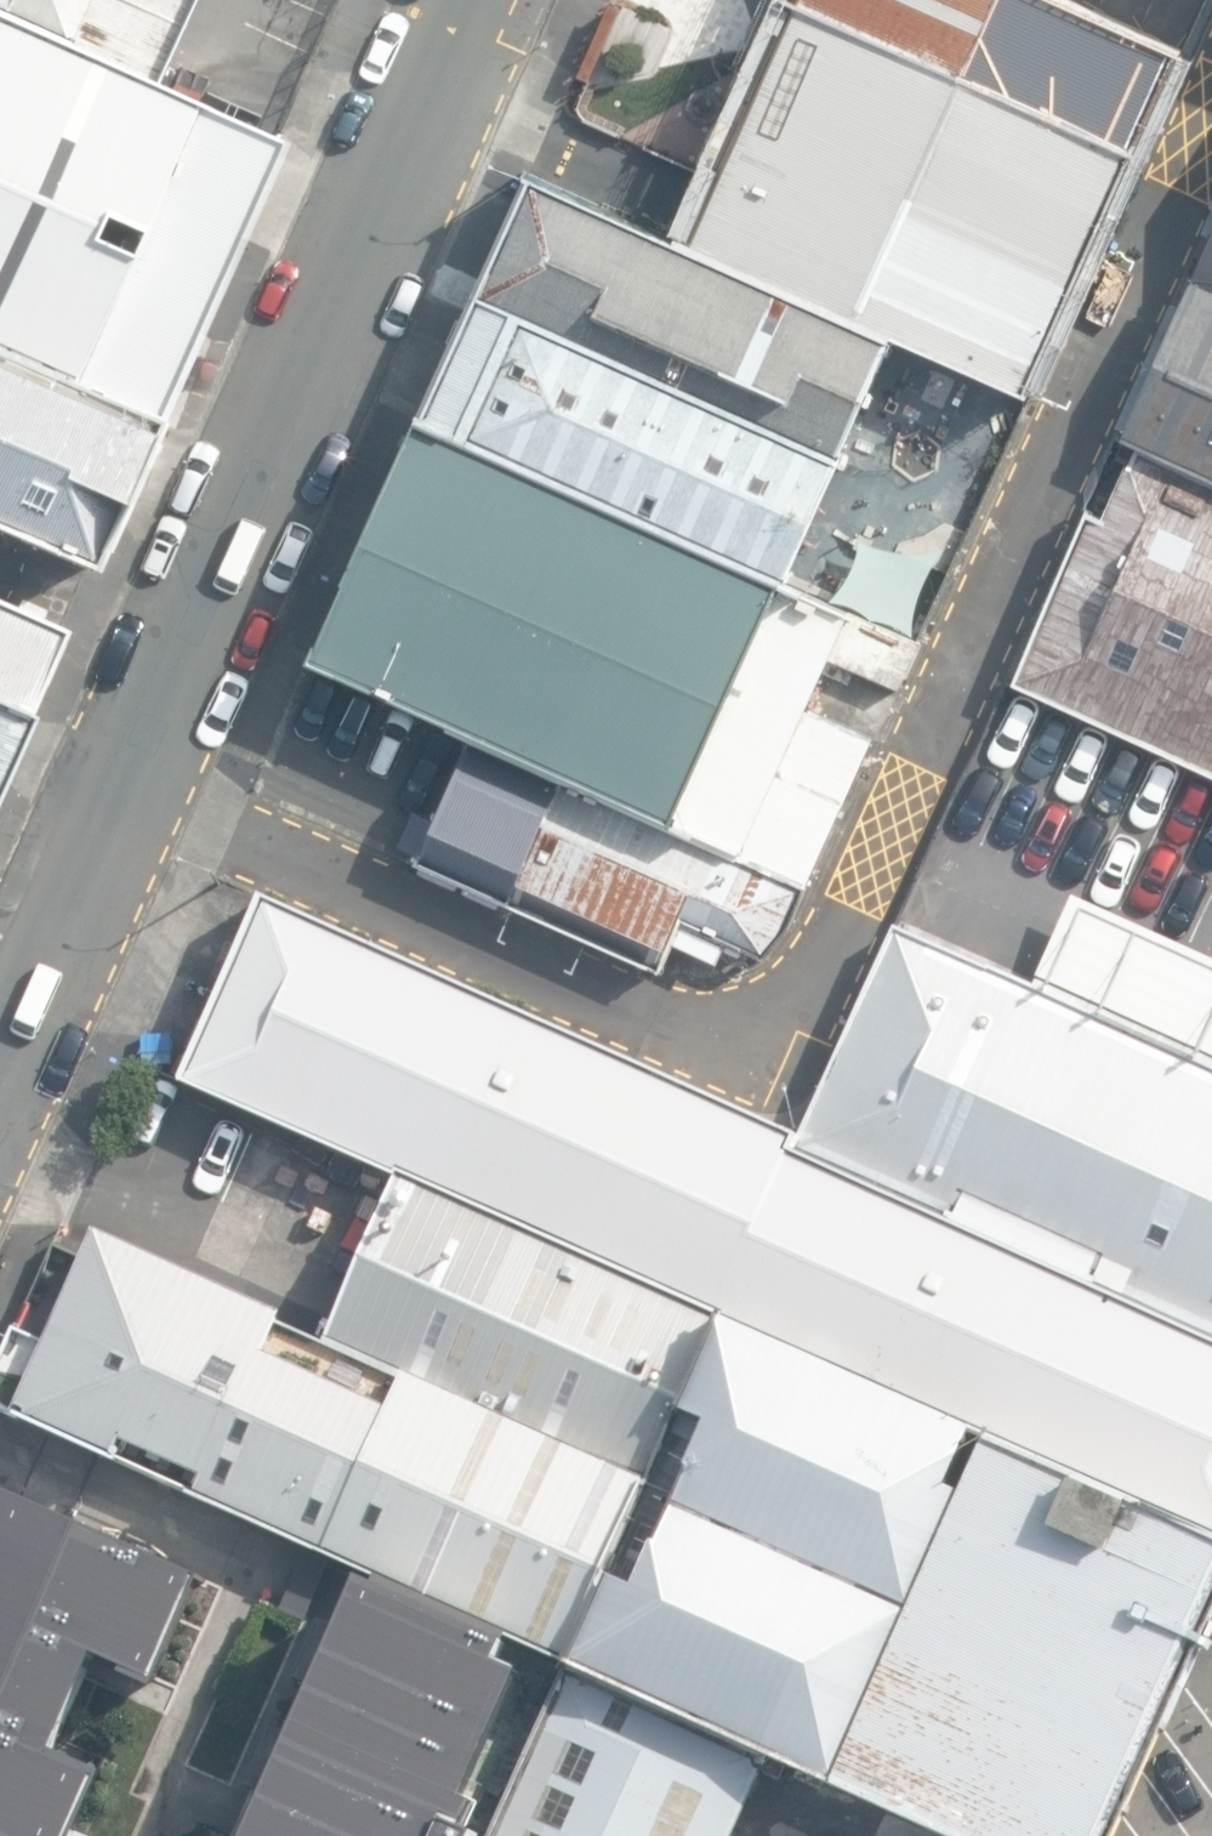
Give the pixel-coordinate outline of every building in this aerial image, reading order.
[(154,72),(188,0),(9,0),(154,72)] [(1058,0),(790,0),(685,237),(1025,381),(1175,49),(1058,0)] [(0,14),(0,351),(146,416),(273,129),(0,14)] [(880,344),(517,183),(473,292),(835,447),(880,344)] [(1120,426),(1211,466),(1211,237),(1120,426)] [(835,447),(473,292),(420,415),(782,570),(835,447)] [(88,565),(146,416),(0,351),(0,525),(88,565)] [(849,604),(420,415),(309,653),(479,734),(798,887),(872,732),(805,699),(825,654),(897,684),(921,637),(849,604)] [(1117,446),(1012,674),(1211,765),(1211,486),(1117,446)] [(23,711),(65,620),(0,592),(0,701),(23,711)] [(0,701),(0,766),(23,711),(0,701)] [(798,887),(479,734),(417,859),(673,962),(684,943),(724,964),(731,946),(780,948),(798,887)] [(260,902),(175,1075),(396,1173),(713,1312),(1211,1532),(1211,1337),(794,1149),(260,902)] [(906,907),(794,1149),(1211,1337),(1211,1045),(906,907)] [(713,1312),(396,1173),(323,1342),(637,1486),(713,1312)] [(323,1342),(101,1241),(30,1407),(238,1505),(561,1658),(637,1486),(323,1342)] [(713,1312),(637,1486),(561,1658),(762,1749),(953,1835),(1128,1835),(1211,1637),(1211,1532),(713,1312)] [(65,1825),(89,1766),(42,1747),(81,1650),(141,1677),(189,1571),(0,1488),(0,1835),(92,1835),(65,1825)] [(468,1828),(478,1805),(453,1795),(510,1669),(487,1659),(495,1639),(346,1575),(234,1835),(465,1835),(468,1828)] [(561,1658),(492,1835),(721,1835),(762,1749),(561,1658)]
